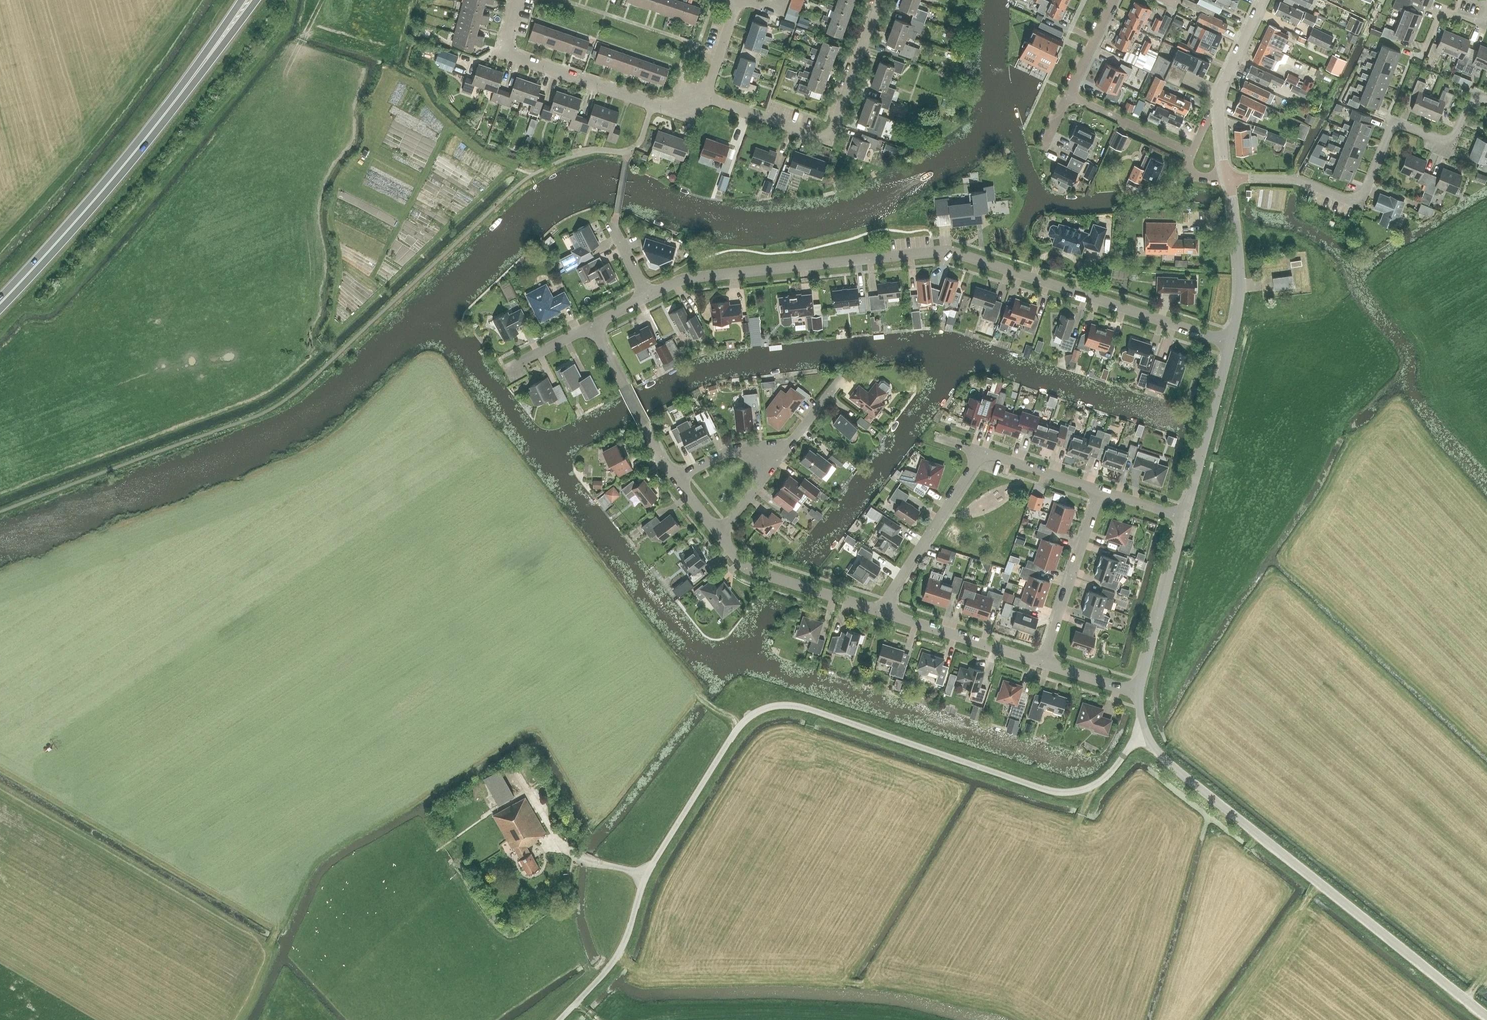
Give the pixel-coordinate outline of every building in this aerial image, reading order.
[(654,10),(658,0),(642,0),(640,6),(648,9),(648,8),(654,10)] [(668,15),(673,0),(658,0),(654,10),(660,12),(660,13),(668,15)] [(682,19),(687,3),(678,0),(673,0),(668,15),(675,18),(676,17),(682,19)] [(850,13),(855,2),(849,0),(838,0),(836,6),(828,3),(827,5),(850,13)] [(899,7),(914,13),(912,18),(925,23),(928,12),(917,8),(920,1),(917,0),(902,0),(899,7)] [(1045,14),(1046,12),(1060,19),(1065,8),(1051,1),(1048,0),(1040,0),(1039,2),(1040,3),(1037,10),(1045,14)] [(1207,25),(1209,20),(1216,23),(1218,18),(1213,16),(1215,11),(1190,0),(1183,0),(1181,3),(1194,9),(1201,12),(1198,20),(1203,22),(1203,23),(1207,25)] [(1197,3),(1219,13),(1223,6),(1234,11),(1239,0),(1199,0),(1197,3)] [(1398,21),(1417,28),(1422,15),(1407,9),(1410,4),(1400,0),(1395,0),(1393,7),(1402,11),(1398,21)] [(1130,12),(1144,18),(1146,15),(1148,16),(1151,10),(1149,9),(1149,8),(1135,1),(1130,12)] [(1296,9),(1281,1),(1275,13),(1297,24),(1300,18),(1303,19),(1302,20),(1313,26),(1317,17),(1297,7),(1296,9)] [(461,13),(489,20),(490,16),(482,14),(484,7),(464,2),(461,13)] [(802,6),(791,2),(789,8),(800,11),(802,6)] [(687,3),(682,19),(688,21),(687,22),(695,24),(701,8),(687,3)] [(823,16),(846,25),(850,13),(827,5),(826,8),(834,11),(832,17),(824,15),(823,16)] [(789,8),(787,13),(798,17),(800,11),(789,8)] [(1144,18),(1130,12),(1125,23),(1139,30),(1144,18)] [(459,23),(479,28),(480,22),(488,24),(489,20),(461,13),(459,23)] [(798,17),(787,13),(785,18),(796,22),(798,17)] [(763,39),(771,42),(773,38),(765,35),(768,25),(767,25),(769,19),(756,15),(754,21),(753,20),(749,33),(764,38),(763,39)] [(1172,18),(1165,15),(1162,21),(1160,26),(1167,29),(1172,18)] [(842,36),(846,25),(823,16),(822,19),(830,22),(827,31),(842,36)] [(896,18),(891,31),(907,36),(915,39),(917,32),(921,33),(925,23),(912,18),(910,24),(896,18)] [(1153,24),(1159,26),(1160,26),(1162,21),(1156,18),(1153,24)] [(1184,23),(1175,18),(1172,24),(1181,28),(1184,23)] [(1209,20),(1207,25),(1216,29),(1215,30),(1219,31),(1220,30),(1224,32),(1228,24),(1222,21),(1223,20),(1218,18),(1216,23),(1209,20)] [(1357,18),(1351,31),(1359,34),(1364,21),(1357,18)] [(810,22),(800,19),(798,25),(808,28),(810,22)] [(795,24),(782,20),(780,27),(793,32),(795,24)] [(1417,28),(1398,21),(1395,30),(1385,26),(1381,35),(1395,40),(1397,35),(1412,40),(1417,28)] [(537,41),(543,43),(549,27),(535,22),(529,39),(537,42),(537,41)] [(1064,33),(1041,22),(1039,26),(1062,36),(1064,33)] [(456,33),(483,41),(484,36),(477,34),(479,28),(459,23),(456,33)] [(1119,34),(1134,41),(1139,30),(1125,23),(1119,34)] [(1157,32),(1159,26),(1153,24),(1151,29),(1157,32)] [(1193,33),(1197,35),(1198,35),(1205,38),(1204,40),(1217,46),(1222,35),(1197,24),(1193,33)] [(1270,25),(1266,33),(1262,42),(1282,51),(1288,36),(1280,32),(1281,30),(1270,25)] [(549,46),(557,48),(562,32),(549,27),(543,43),(549,45),(549,46)] [(1333,37),(1313,27),(1307,39),(1328,49),(1330,45),(1333,37)] [(1063,43),(1033,29),(1019,58),(1049,72),(1063,43)] [(1450,53),(1457,35),(1445,30),(1438,45),(1433,42),(1427,56),(1438,60),(1442,50),(1450,53)] [(891,31),(887,43),(902,48),(899,54),(912,58),(916,47),(905,43),(907,36),(891,31)] [(565,50),(570,52),(576,36),(562,32),(557,48),(564,51),(565,50)] [(1358,36),(1348,32),(1347,35),(1349,36),(1347,40),(1355,44),(1358,36)] [(482,45),(483,41),(456,33),(453,44),(473,49),(475,43),(482,45)] [(759,51),(767,54),(769,50),(761,47),(763,39),(764,38),(749,33),(741,56),(749,58),(753,47),(760,49),(759,51)] [(1213,55),(1217,46),(1204,40),(1205,38),(1198,35),(1197,35),(1193,33),(1188,45),(1189,46),(1203,53),(1204,50),(1213,55)] [(1134,41),(1119,34),(1114,44),(1129,51),(1131,52),(1134,46),(1132,45),(1134,41)] [(1470,40),(1457,35),(1450,53),(1459,57),(1455,67),(1463,71),(1469,57),(1463,55),(1470,40)] [(576,36),(570,52),(576,54),(576,55),(584,58),(585,53),(586,53),(588,47),(588,46),(588,45),(590,41),(576,36)] [(820,52),(835,57),(839,46),(824,40),(825,39),(816,36),(815,40),(823,43),(820,50),(820,52)] [(1189,46),(1188,45),(1179,41),(1177,47),(1187,51),(1189,46)] [(1262,42),(1258,51),(1253,60),(1273,69),(1277,61),(1281,60),(1284,54),(1281,52),(1282,51),(1262,42)] [(615,50),(601,45),(595,62),(603,64),(603,63),(609,65),(615,50)] [(1378,56),(1396,64),(1401,52),(1382,45),(1379,53),(1372,50),(1370,55),(1377,58),(1378,56)] [(1469,57),(1463,71),(1472,74),(1476,64),(1486,68),(1486,65),(1486,47),(1481,45),(1475,60),(1469,57)] [(819,54),(816,61),(816,63),(831,68),(835,57),(820,52),(820,50),(812,47),(807,46),(805,50),(811,52),(819,54)] [(1149,49),(1149,48),(1143,46),(1138,57),(1128,52),(1124,60),(1149,72),(1158,54),(1149,49)] [(751,75),(759,78),(761,73),(753,71),(759,51),(760,49),(753,47),(749,58),(741,56),(737,69),(752,73),(751,75)] [(440,48),(436,60),(455,67),(459,56),(440,48)] [(1203,76),(1209,63),(1178,49),(1172,61),(1159,55),(1151,72),(1179,85),(1186,70),(1192,72),(1192,71),(1203,76)] [(615,68),(623,71),(628,55),(615,50),(609,65),(615,67),(615,68)] [(631,73),(637,75),(642,59),(628,55),(623,71),(630,74),(631,73)] [(1346,61),(1337,56),(1330,71),(1340,75),(1346,61)] [(1378,56),(1377,58),(1375,64),(1367,61),(1365,66),(1373,69),(1373,68),(1392,75),(1396,64),(1378,56)] [(815,66),(812,73),(812,74),(827,80),(831,68),(816,63),(816,61),(808,58),(808,59),(804,57),(802,61),(807,63),(815,66)] [(642,78),(650,81),(655,64),(642,59),(637,75),(642,77),(642,78)] [(876,73),(891,78),(893,70),(901,73),(905,63),(893,59),(891,65),(880,61),(876,73)] [(1119,69),(1106,63),(1101,74),(1121,83),(1126,73),(1130,74),(1133,69),(1121,63),(1119,69)] [(485,87),(491,68),(479,64),(474,79),(467,77),(463,90),(472,93),(475,84),(485,87)] [(655,64),(650,81),(657,83),(658,82),(664,84),(669,69),(655,64)] [(1266,72),(1251,65),(1246,76),(1268,86),(1270,81),(1281,86),(1284,80),(1266,71),(1266,72)] [(1325,73),(1311,66),(1308,72),(1322,79),(1325,73)] [(504,72),(491,68),(485,87),(494,90),(491,100),(500,103),(505,90),(498,88),(504,72)] [(1373,68),(1373,69),(1370,75),(1363,72),(1361,77),(1368,80),(1369,80),(1369,79),(1387,86),(1392,75),(1373,68)] [(747,89),(755,92),(757,85),(749,83),(751,75),(752,73),(737,69),(733,81),(741,83),(740,87),(746,89),(746,90),(747,90),(747,89)] [(798,72),(788,69),(785,77),(792,79),(792,78),(796,79),(798,72)] [(812,74),(812,73),(804,70),(803,72),(800,71),(798,77),(801,78),(802,77),(810,79),(807,86),(800,83),(797,91),(810,95),(813,88),(823,91),(827,80),(812,74)] [(888,86),(891,78),(876,73),(872,85),(883,89),(881,95),(892,99),(896,89),(888,86)] [(1108,91),(1106,96),(1117,102),(1121,93),(1118,91),(1121,83),(1101,74),(1095,84),(1108,91)] [(1300,79),(1289,74),(1285,81),(1301,88),(1304,83),(1299,81),(1300,79)] [(1174,113),(1184,118),(1185,114),(1191,102),(1161,89),(1165,79),(1156,75),(1146,97),(1155,101),(1162,104),(1176,110),(1174,113)] [(511,92),(505,90),(500,103),(510,106),(513,97),(523,100),(529,81),(517,77),(511,92)] [(1356,88),(1364,91),(1365,90),(1383,97),(1387,86),(1369,79),(1369,80),(1368,80),(1366,87),(1358,83),(1356,88)] [(1245,80),(1241,89),(1266,101),(1271,103),(1275,94),(1270,92),(1245,80)] [(1412,110),(1424,115),(1432,97),(1422,93),(1426,83),(1418,80),(1412,93),(1418,96),(1412,110)] [(541,85),(529,81),(523,100),(532,103),(529,113),(538,116),(543,103),(536,101),(541,85)] [(1300,88),(1293,85),(1291,91),(1298,94),(1300,88)] [(1365,90),(1364,91),(1361,98),(1354,95),(1352,99),(1350,98),(1347,104),(1358,108),(1360,102),(1378,109),(1383,97),(1365,90)] [(563,114),(569,95),(557,91),(552,106),(545,104),(540,117),(550,120),(553,111),(562,114),(563,114)] [(1432,97),(1424,115),(1437,120),(1443,106),(1448,108),(1454,94),(1446,91),(1442,101),(1432,97)] [(1246,120),(1250,112),(1261,118),(1267,106),(1242,94),(1236,106),(1237,106),(1233,114),(1246,120)] [(582,99),(569,95),(563,114),(562,114),(561,118),(571,121),(569,127),(578,130),(583,117),(576,115),(582,99)] [(888,109),(892,99),(881,95),(879,100),(868,96),(863,109),(878,114),(881,106),(888,109)] [(1139,100),(1135,108),(1136,108),(1142,111),(1143,107),(1145,102),(1139,100)] [(1127,102),(1124,109),(1130,112),(1131,112),(1134,105),(1133,104),(1127,102)] [(1337,103),(1334,109),(1335,109),(1340,111),(1342,105),(1337,103)] [(601,127),(607,108),(595,104),(589,119),(583,117),(578,130),(588,133),(591,124),(601,127)] [(1180,126),(1184,118),(1174,113),(1158,106),(1154,113),(1151,112),(1148,118),(1159,123),(1161,118),(1180,126)] [(619,112),(607,108),(601,127),(610,130),(607,140),(616,143),(621,130),(614,128),(619,112)] [(887,117),(878,114),(863,109),(859,121),(870,125),(868,130),(880,135),(887,117)] [(1369,137),(1374,125),(1368,123),(1371,117),(1353,109),(1352,111),(1350,116),(1355,118),(1352,126),(1345,123),(1343,128),(1350,131),(1351,129),(1369,137)] [(1316,117),(1308,114),(1305,121),(1313,124),(1316,117)] [(537,121),(530,119),(525,134),(531,136),(537,121)] [(1077,144),(1074,151),(1087,157),(1090,150),(1088,149),(1096,132),(1077,123),(1070,137),(1080,142),(1079,145),(1077,144)] [(1301,123),(1295,135),(1304,140),(1310,127),(1301,123)] [(1267,130),(1255,126),(1253,132),(1265,136),(1267,130)] [(1346,140),(1365,148),(1369,137),(1351,129),(1350,131),(1348,137),(1340,134),(1338,139),(1346,142),(1346,140)] [(690,141),(659,130),(653,147),(676,155),(675,158),(683,160),(690,141)] [(1251,130),(1235,131),(1236,155),(1252,154),(1252,145),(1256,145),(1258,143),(1257,137),(1255,135),(1251,135),(1251,130)] [(1287,138),(1268,131),(1265,139),(1284,146),(1287,138)] [(1128,137),(1117,132),(1110,146),(1121,151),(1128,137)] [(867,141),(853,136),(847,153),(864,159),(868,147),(875,149),(879,140),(869,136),(867,141)] [(1485,162),(1486,157),(1486,141),(1477,137),(1469,156),(1480,161),(1478,167),(1486,170),(1486,163),(1485,162)] [(729,146),(707,138),(701,154),(702,154),(700,159),(707,161),(709,156),(724,162),(721,170),(728,172),(732,159),(726,157),(729,146)] [(1360,159),(1365,148),(1346,140),(1346,142),(1343,148),(1336,145),(1334,150),(1341,153),(1342,152),(1360,159)] [(886,143),(883,151),(884,151),(895,155),(898,148),(898,147),(886,143)] [(1317,143),(1311,154),(1319,157),(1323,145),(1317,143)] [(777,153),(770,150),(769,153),(756,148),(751,160),(764,165),(763,167),(770,170),(768,176),(774,179),(778,169),(772,166),(777,153)] [(1356,170),(1360,159),(1342,152),(1341,153),(1339,159),(1331,156),(1329,161),(1337,164),(1337,163),(1356,170)] [(790,166),(789,171),(803,176),(804,171),(822,177),(827,163),(816,159),(816,160),(795,153),(790,166)] [(1426,185),(1431,174),(1422,171),(1426,160),(1408,153),(1400,172),(1418,179),(1417,182),(1426,185)] [(1309,159),(1308,160),(1317,164),(1317,163),(1318,162),(1320,157),(1319,157),(1311,154),(1309,158),(1309,159)] [(1164,163),(1151,157),(1146,155),(1140,168),(1135,165),(1126,186),(1137,190),(1143,176),(1155,182),(1164,163)] [(1061,180),(1059,185),(1067,189),(1069,184),(1071,185),(1077,172),(1079,173),(1084,162),(1072,156),(1067,166),(1058,162),(1052,176),(1061,180)] [(1083,176),(1092,180),(1098,167),(1089,163),(1083,176)] [(1351,182),(1356,170),(1337,163),(1337,164),(1334,170),(1327,167),(1325,172),(1333,175),(1333,174),(1351,182)] [(855,173),(851,165),(844,170),(849,179),(853,177),(852,175),(855,173)] [(1440,178),(1431,174),(1426,185),(1427,185),(1424,192),(1433,195),(1435,189),(1436,186),(1454,194),(1462,175),(1444,167),(1440,178)] [(783,170),(776,188),(785,192),(791,174),(783,170)] [(672,173),(669,176),(669,179),(671,181),(674,181),(677,179),(677,176),(675,174),(672,173)] [(1478,173),(1475,180),(1485,183),(1486,177),(1486,176),(1478,173)] [(730,177),(722,175),(718,189),(726,191),(730,177)] [(766,180),(763,189),(770,192),(773,183),(766,180)] [(986,203),(994,202),(992,186),(984,187),(984,191),(972,192),(973,203),(950,205),(949,200),(942,201),(942,203),(936,203),(937,214),(950,213),(950,215),(952,215),(953,224),(982,221),(982,222),(983,222),(980,212),(987,211),(986,203)] [(1390,198),(1381,194),(1375,208),(1385,211),(1380,222),(1394,228),(1404,202),(1391,197),(1390,198)] [(1434,209),(1421,204),(1418,212),(1431,217),(1434,209)] [(1176,223),(1146,222),(1146,253),(1176,254),(1176,252),(1198,253),(1198,239),(1184,238),(1184,240),(1177,239),(1178,232),(1176,232),(1176,223)] [(1058,226),(1054,225),(1051,226),(1049,233),(1050,236),(1055,237),(1053,244),(1082,254),(1084,246),(1099,251),(1107,228),(1094,224),(1090,235),(1088,234),(1089,233),(1059,223),(1058,226)] [(575,233),(571,235),(571,237),(573,241),(575,242),(578,240),(581,246),(576,249),(573,251),(574,253),(575,255),(562,261),(565,266),(567,271),(578,266),(577,264),(585,260),(593,256),(591,252),(589,249),(594,246),(599,244),(594,234),(589,225),(582,229),(575,232),(574,233),(575,233)] [(677,247),(646,237),(643,247),(650,260),(649,263),(651,266),(656,268),(659,266),(660,264),(673,257),(677,247)] [(588,263),(578,268),(584,282),(595,276),(599,284),(608,280),(610,283),(617,280),(608,263),(593,271),(588,263)] [(1274,289),(1294,287),(1292,275),(1273,277),(1274,289)] [(1178,277),(1163,276),(1162,292),(1177,292),(1177,291),(1181,291),(1181,301),(1180,301),(1180,302),(1194,303),(1194,302),(1194,292),(1196,292),(1196,293),(1197,293),(1197,279),(1178,278),(1178,277)] [(932,300),(932,301),(938,303),(943,305),(945,299),(952,301),(951,305),(957,307),(961,293),(955,291),(959,281),(946,277),(942,290),(931,287),(932,300)] [(931,300),(932,300),(931,287),(930,278),(917,280),(918,294),(912,295),(913,308),(920,307),(920,301),(923,301),(924,306),(932,305),(931,300)] [(504,283),(511,298),(517,296),(510,280),(504,283)] [(900,281),(878,284),(879,295),(869,296),(871,310),(886,308),(885,298),(901,296),(900,281)] [(570,304),(564,292),(553,298),(546,285),(527,294),(541,321),(560,311),(559,309),(570,304)] [(997,293),(977,287),(971,302),(985,306),(985,307),(986,307),(983,318),(995,322),(997,317),(1001,303),(994,301),(997,293)] [(858,297),(858,288),(832,291),(834,307),(843,306),(843,308),(850,307),(850,305),(859,304),(860,313),(867,312),(865,296),(858,297)] [(814,314),(812,294),(802,295),(801,294),(793,295),(793,296),(779,297),(781,317),(782,323),(793,322),(792,317),(814,314)] [(1006,309),(999,329),(1007,332),(1009,324),(1013,325),(1014,321),(1020,322),(1026,303),(1021,302),(1022,300),(1016,298),(1013,308),(1007,306),(1006,309)] [(729,306),(728,302),(712,304),(713,310),(712,312),(712,316),(714,317),(714,323),(730,322),(730,320),(743,319),(741,305),(729,306)] [(1026,303),(1020,322),(1025,324),(1024,329),(1035,333),(1036,327),(1039,320),(1033,318),(1037,305),(1031,304),(1031,305),(1026,303)] [(702,328),(696,315),(689,319),(683,307),(669,314),(675,325),(677,324),(681,330),(688,326),(692,333),(694,338),(705,333),(702,328)] [(527,321),(521,309),(509,315),(508,312),(505,314),(504,313),(503,314),(503,315),(494,319),(495,321),(494,321),(497,327),(498,327),(505,340),(518,333),(515,326),(518,324),(519,325),(527,321)] [(920,310),(912,311),(913,323),(922,322),(920,310)] [(882,326),(881,314),(872,315),(873,327),(882,326)] [(956,317),(951,315),(948,323),(953,325),(956,317)] [(1069,335),(1075,319),(1062,315),(1055,334),(1064,337),(1060,347),(1071,351),(1076,338),(1069,335)] [(823,329),(821,316),(807,317),(808,330),(823,329)] [(1090,346),(1096,347),(1102,328),(1097,327),(1098,325),(1092,324),(1088,337),(1082,335),(1078,347),(1089,351),(1090,346)] [(648,326),(639,330),(640,332),(629,338),(636,352),(638,352),(640,353),(643,351),(643,349),(657,342),(648,326)] [(995,328),(989,326),(986,335),(992,337),(995,328)] [(1102,328),(1096,347),(1101,349),(1100,354),(1111,358),(1115,345),(1109,343),(1113,330),(1107,329),(1107,330),(1102,328)] [(1036,346),(1042,347),(1044,338),(1039,336),(1036,346)] [(1151,344),(1132,338),(1128,352),(1126,351),(1123,353),(1122,358),(1123,360),(1131,362),(1133,361),(1135,355),(1141,358),(1138,366),(1149,370),(1154,355),(1148,353),(1151,344)] [(673,358),(666,343),(656,348),(664,363),(673,358)] [(1080,351),(1074,350),(1073,354),(1069,365),(1072,366),(1074,360),(1077,361),(1080,351)] [(1183,365),(1186,356),(1173,351),(1170,361),(1169,360),(1164,372),(1181,378),(1185,365),(1183,365)] [(565,365),(556,370),(561,378),(563,377),(570,390),(580,385),(587,399),(598,393),(589,375),(582,379),(574,364),(566,368),(565,365)] [(1104,368),(1101,377),(1106,379),(1109,370),(1104,368)] [(1167,379),(1151,374),(1147,386),(1163,391),(1167,379)] [(553,388),(547,377),(531,386),(539,402),(548,398),(550,402),(556,399),(559,404),(568,400),(560,384),(553,388)] [(881,381),(879,384),(876,382),(869,393),(859,385),(850,397),(875,416),(884,404),(880,402),(888,392),(888,391),(890,388),(890,386),(884,381),(881,381)] [(718,392),(716,385),(708,387),(710,394),(718,392)] [(795,392),(791,389),(787,396),(778,397),(768,409),(769,420),(779,427),(796,404),(797,404),(803,398),(809,397),(809,394),(799,387),(795,392)] [(759,409),(757,393),(744,394),(745,407),(735,408),(735,409),(736,409),(738,429),(737,429),(737,430),(754,428),(754,427),(753,427),(751,410),(759,409)] [(971,398),(963,419),(971,422),(978,424),(981,417),(989,419),(991,413),(996,398),(985,394),(982,401),(971,398)] [(678,401),(668,407),(670,412),(681,406),(678,401)] [(1006,433),(1013,413),(1005,411),(1006,406),(996,403),(991,420),(998,422),(995,430),(1006,433)] [(695,415),(700,423),(692,427),(700,445),(711,439),(706,428),(714,424),(707,409),(706,409),(707,411),(702,414),(701,412),(695,415)] [(1021,416),(1013,413),(1006,433),(1017,437),(1020,429),(1027,431),(1032,414),(1022,411),(1021,416)] [(858,426),(841,413),(833,423),(850,436),(858,426)] [(874,418),(868,414),(865,419),(870,423),(874,418)] [(1040,417),(1032,414),(1027,431),(1034,434),(1031,442),(1042,445),(1049,425),(1038,422),(1040,417)] [(870,424),(861,417),(857,422),(867,429),(870,424)] [(684,440),(689,450),(700,445),(692,427),(688,421),(671,430),(678,443),(684,440)] [(1065,438),(1069,426),(1061,424),(1059,429),(1049,425),(1042,445),(1054,449),(1056,441),(1063,443),(1065,438)] [(1069,426),(1065,438),(1071,441),(1073,434),(1076,426),(1069,424),(1069,425),(1069,426)] [(1078,457),(1088,460),(1091,450),(1098,452),(1100,447),(1105,431),(1098,429),(1096,436),(1091,434),(1089,439),(1084,438),(1078,457)] [(1111,434),(1105,431),(1100,447),(1106,449),(1101,464),(1112,468),(1118,449),(1108,445),(1111,434)] [(1084,438),(1073,434),(1071,441),(1070,445),(1067,453),(1078,457),(1084,438)] [(1169,435),(1167,441),(1168,444),(1175,446),(1178,438),(1169,435)] [(1128,452),(1118,449),(1112,468),(1122,471),(1127,456),(1134,458),(1138,446),(1131,444),(1128,452)] [(623,457),(617,445),(603,452),(613,471),(615,469),(618,475),(633,468),(626,456),(623,457)] [(820,457),(810,449),(801,462),(821,477),(832,464),(821,456),(820,457)] [(847,458),(836,450),(830,458),(841,466),(847,458)] [(1160,458),(1138,450),(1138,451),(1133,466),(1140,468),(1140,467),(1145,469),(1146,472),(1144,478),(1161,484),(1167,467),(1157,464),(1159,458),(1160,458)] [(939,466),(923,460),(919,474),(910,471),(907,475),(904,472),(899,479),(897,478),(897,479),(914,490),(914,489),(912,488),(917,480),(936,486),(940,472),(942,473),(944,466),(939,464),(939,466)] [(790,476),(781,487),(797,499),(802,503),(808,495),(812,499),(816,494),(820,497),(823,493),(805,478),(801,484),(790,476)] [(657,497),(644,480),(637,485),(633,480),(622,489),(626,495),(621,499),(624,502),(637,493),(647,506),(657,497)] [(613,485),(604,492),(605,493),(611,501),(620,494),(613,485)] [(781,487),(773,498),(785,507),(781,513),(792,521),(796,516),(794,514),(797,511),(796,510),(801,503),(797,500),(797,499),(781,487)] [(909,495),(897,487),(890,498),(900,504),(895,512),(912,523),(919,511),(905,502),(909,495)] [(605,493),(597,499),(603,507),(611,501),(605,493)] [(1044,499),(1031,495),(1028,505),(1040,510),(1044,499)] [(1051,513),(1071,520),(1075,509),(1055,502),(1051,513)] [(882,514),(871,507),(866,514),(877,522),(882,514)] [(810,510),(808,512),(819,520),(823,514),(819,510),(817,509),(816,511),(812,508),(810,510)] [(782,521),(772,513),(768,517),(763,513),(754,524),(765,533),(769,527),(774,531),(782,521)] [(1053,527),(1067,532),(1071,520),(1051,513),(1047,525),(1041,523),(1038,530),(1051,534),(1053,527)] [(681,527),(671,514),(661,522),(656,516),(642,526),(651,538),(658,533),(664,540),(681,527)] [(880,538),(876,545),(884,551),(888,544),(895,548),(903,537),(897,533),(900,527),(895,524),(884,516),(876,527),(882,531),(878,537),(880,538)] [(1126,538),(1130,526),(1113,520),(1107,538),(1122,542),(1120,549),(1129,552),(1133,541),(1126,538)] [(1038,550),(1059,557),(1063,545),(1048,541),(1050,534),(1038,530),(1036,537),(1042,539),(1038,550)] [(1018,534),(1015,541),(1024,544),(1027,537),(1018,534)] [(692,545),(680,555),(693,573),(689,576),(693,582),(705,574),(700,568),(706,563),(692,545)] [(873,554),(862,546),(858,552),(864,556),(857,567),(853,564),(847,573),(864,583),(869,575),(873,578),(881,567),(870,559),(873,554)] [(1055,569),(1059,557),(1038,550),(1034,562),(1028,560),(1026,566),(1038,571),(1040,564),(1055,569)] [(947,563),(950,555),(939,551),(937,559),(947,563)] [(1124,574),(1127,575),(1130,565),(1125,563),(1127,557),(1115,553),(1113,559),(1101,555),(1098,565),(1124,574)] [(1124,576),(1124,574),(1098,565),(1094,576),(1106,580),(1104,585),(1116,589),(1119,582),(1124,576)] [(1046,594),(1050,582),(1036,578),(1038,571),(1023,566),(1021,573),(1025,574),(1024,577),(1029,579),(1026,587),(1046,594)] [(941,582),(935,602),(946,606),(951,590),(958,592),(962,578),(955,576),(952,585),(941,582)] [(923,598),(935,602),(941,582),(929,578),(923,598)] [(717,586),(713,580),(705,586),(703,584),(694,591),(701,600),(707,595),(723,616),(740,603),(723,581),(717,586)] [(965,604),(963,611),(975,615),(981,595),(975,593),(978,586),(964,581),(957,601),(965,604)] [(692,588),(688,583),(682,587),(686,592),(692,588)] [(1046,594),(1026,587),(1022,599),(1016,596),(1014,603),(1026,607),(1028,601),(1042,606),(1046,594)] [(1089,590),(1086,601),(1104,607),(1111,610),(1114,601),(1113,599),(1115,593),(1103,589),(1101,594),(1089,590)] [(981,595),(975,615),(986,619),(991,604),(999,607),(1003,595),(989,590),(987,596),(981,595)] [(1104,607),(1086,601),(1082,611),(1094,615),(1092,622),(1107,627),(1110,617),(1102,612),(1104,607)] [(1033,633),(1038,618),(1017,611),(1012,609),(1013,605),(1006,602),(1001,615),(1009,618),(1010,615),(1015,617),(1012,626),(1033,633)] [(823,622),(804,616),(800,629),(799,629),(796,636),(805,639),(805,638),(812,640),(809,650),(820,654),(825,640),(818,638),(823,622)] [(1083,633),(1076,630),(1071,645),(1091,652),(1096,637),(1093,636),(1097,625),(1086,621),(1083,633)] [(865,636),(848,630),(847,633),(842,632),(840,639),(833,636),(828,651),(836,653),(837,651),(845,653),(845,651),(855,654),(858,642),(861,643),(864,636),(865,636)] [(899,662),(903,650),(883,644),(878,660),(892,665),(890,673),(903,678),(907,665),(899,662)] [(944,659),(923,652),(918,667),(920,668),(919,670),(920,672),(926,674),(928,673),(929,671),(939,674),(937,678),(944,680),(948,667),(942,665),(944,659)] [(984,671),(970,667),(969,670),(961,667),(958,677),(966,680),(964,686),(973,689),(969,698),(982,702),(986,689),(979,687),(984,671)] [(951,673),(945,693),(951,695),(957,675),(951,673)] [(1018,702),(1023,686),(1004,680),(1000,692),(999,691),(997,700),(1005,702),(1005,701),(1012,703),(1009,714),(1021,718),(1025,705),(1018,702)] [(1067,697),(1044,690),(1039,705),(1032,703),(1028,717),(1041,721),(1045,708),(1054,711),(1054,712),(1061,714),(1067,697)] [(1103,709),(1084,703),(1078,722),(1096,728),(1095,730),(1107,734),(1111,720),(1100,716),(1103,709)] [(982,707),(975,705),(972,713),(980,716),(982,707)] [(1011,719),(1004,717),(1002,723),(1009,725),(1009,726),(1017,729),(1020,721),(1011,719)] [(514,796),(503,776),(487,785),(499,805),(514,796)] [(537,839),(546,833),(526,797),(494,815),(512,847),(513,846),(520,858),(520,859),(528,874),(539,867),(531,852),(530,852),(527,847),(538,841),(537,839)]
